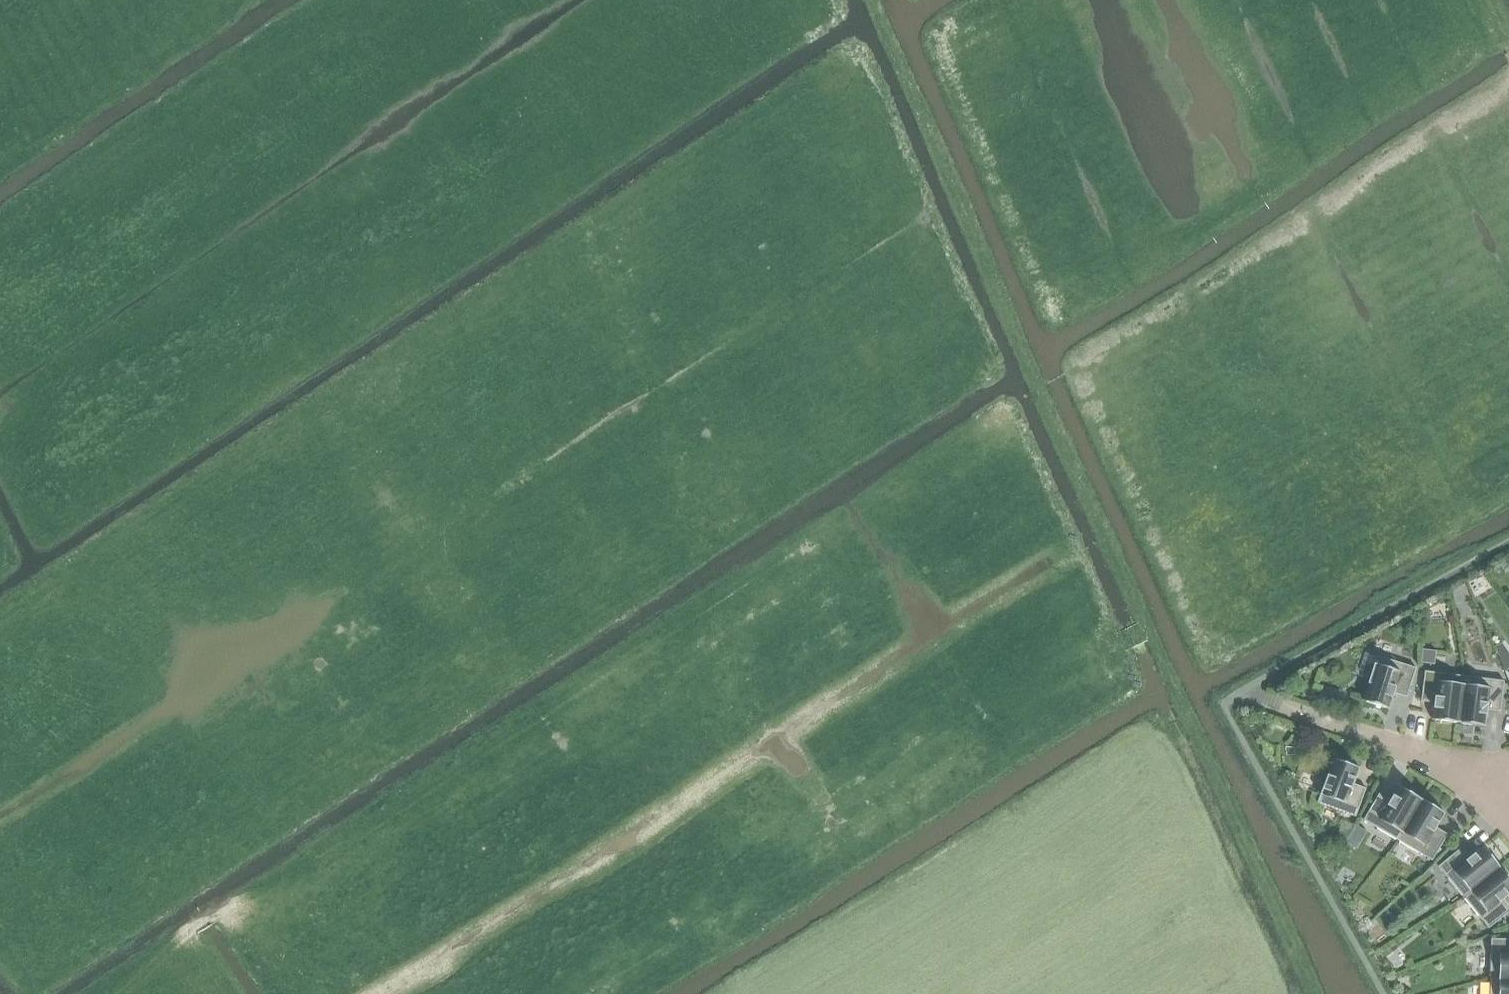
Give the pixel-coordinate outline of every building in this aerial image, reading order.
[(1422,650),(1421,663),(1434,664),(1435,651),(1422,650)] [(1508,654),(1499,661),(1504,672),(1508,667),(1508,655),(1508,654)] [(1406,697),(1415,668),(1376,655),(1362,700),(1388,709),(1393,693),(1406,697)] [(1431,719),(1458,723),(1464,676),(1424,671),(1420,701),(1433,703),(1431,719)] [(1487,709),(1499,711),(1503,681),(1464,676),(1458,723),(1485,726),(1487,709)] [(1353,784),(1359,768),(1333,758),(1316,803),(1355,817),(1365,788),(1353,784)] [(1363,820),(1397,840),(1421,800),(1398,786),(1389,800),(1378,794),(1363,820)] [(1431,860),(1447,834),(1436,828),(1444,813),(1421,800),(1397,840),(1431,860)] [(1343,840),(1352,825),(1343,822),(1337,837),(1343,840)] [(1482,847),(1469,857),(1461,847),(1437,866),(1463,897),(1499,867),(1482,847)] [(1488,928),(1508,911),(1508,906),(1503,899),(1508,894),(1508,879),(1499,867),(1463,897),(1488,928)] [(1490,939),(1489,979),(1508,979),(1508,939),(1490,939)] [(1489,993),(1508,993),(1508,979),(1489,979),(1489,993)]
